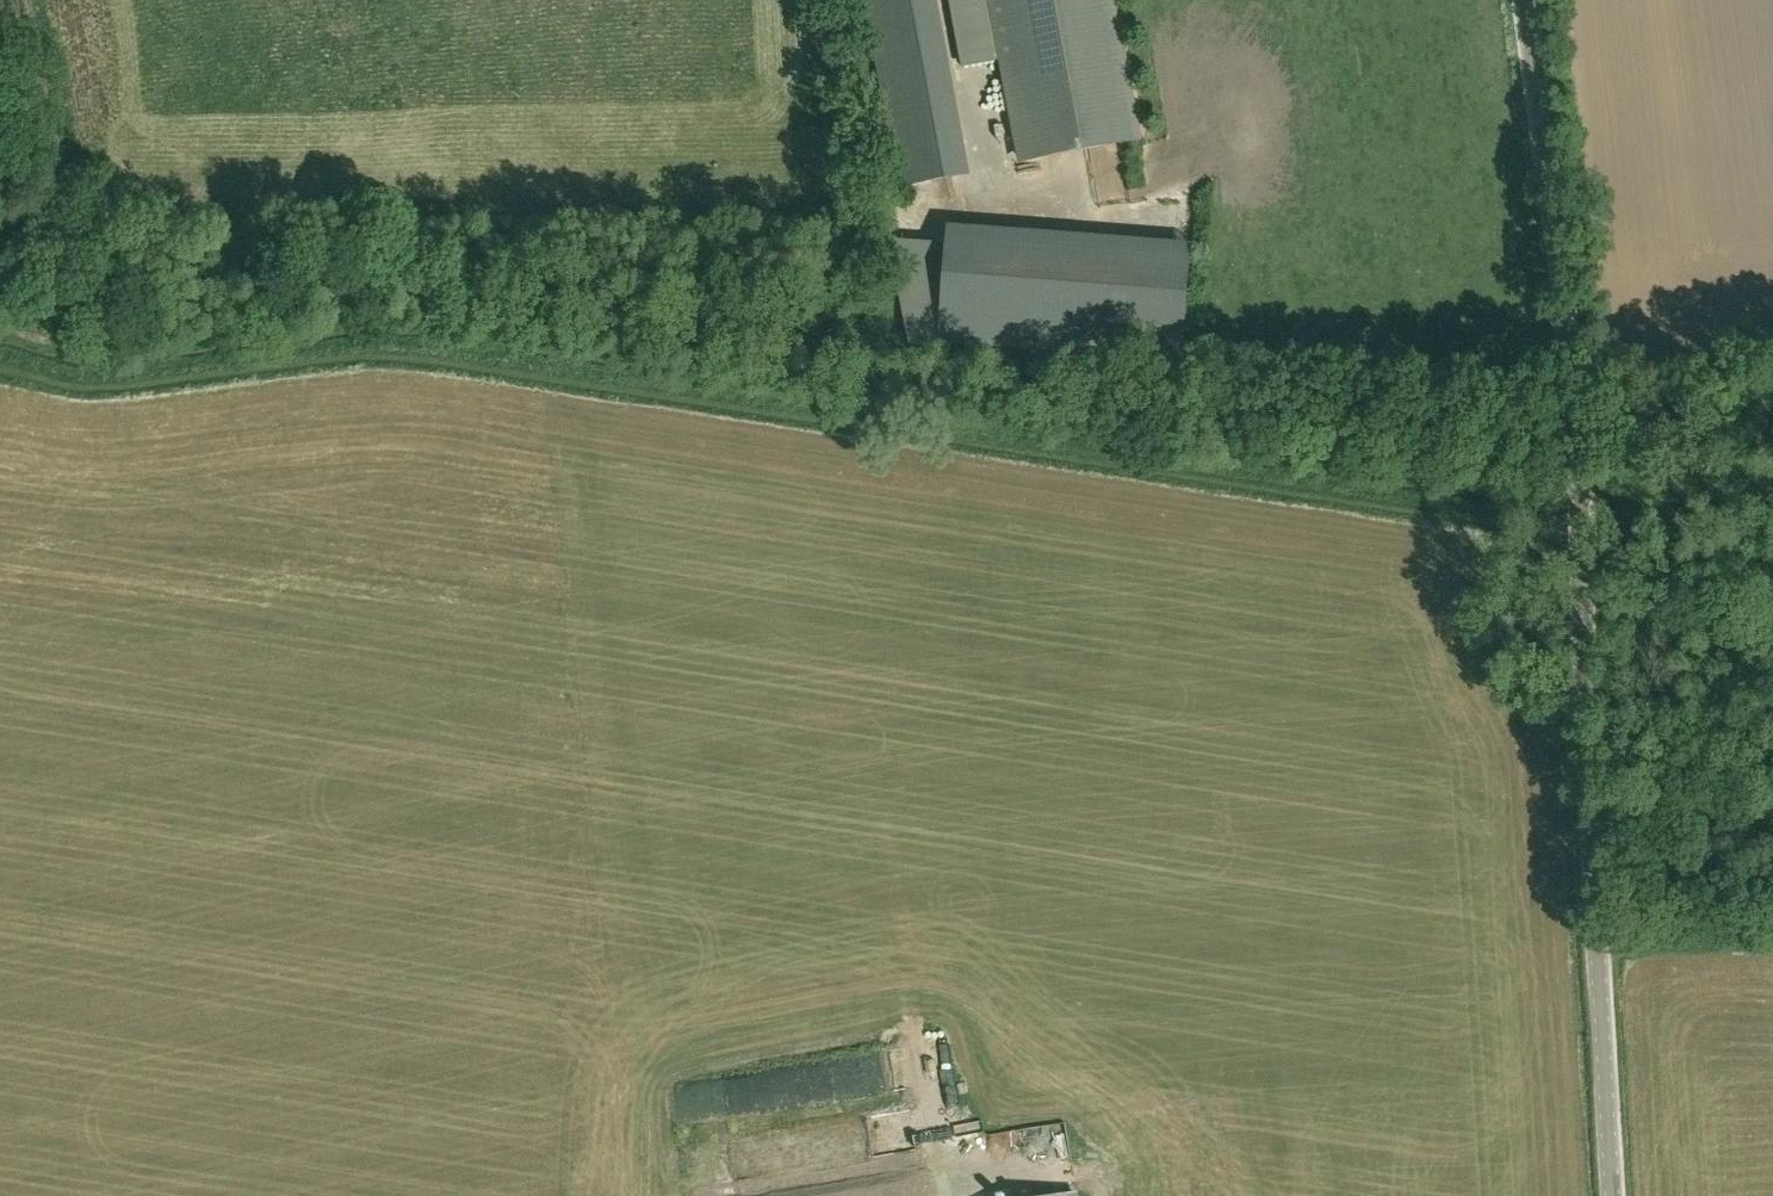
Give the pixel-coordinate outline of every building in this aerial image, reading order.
[(953,174),(921,0),(867,0),(901,184),(953,174)] [(1138,139),(1112,0),(994,0),(1024,161),(1138,139)] [(1188,264),(949,247),(942,344),(1181,362),(1188,264)]
